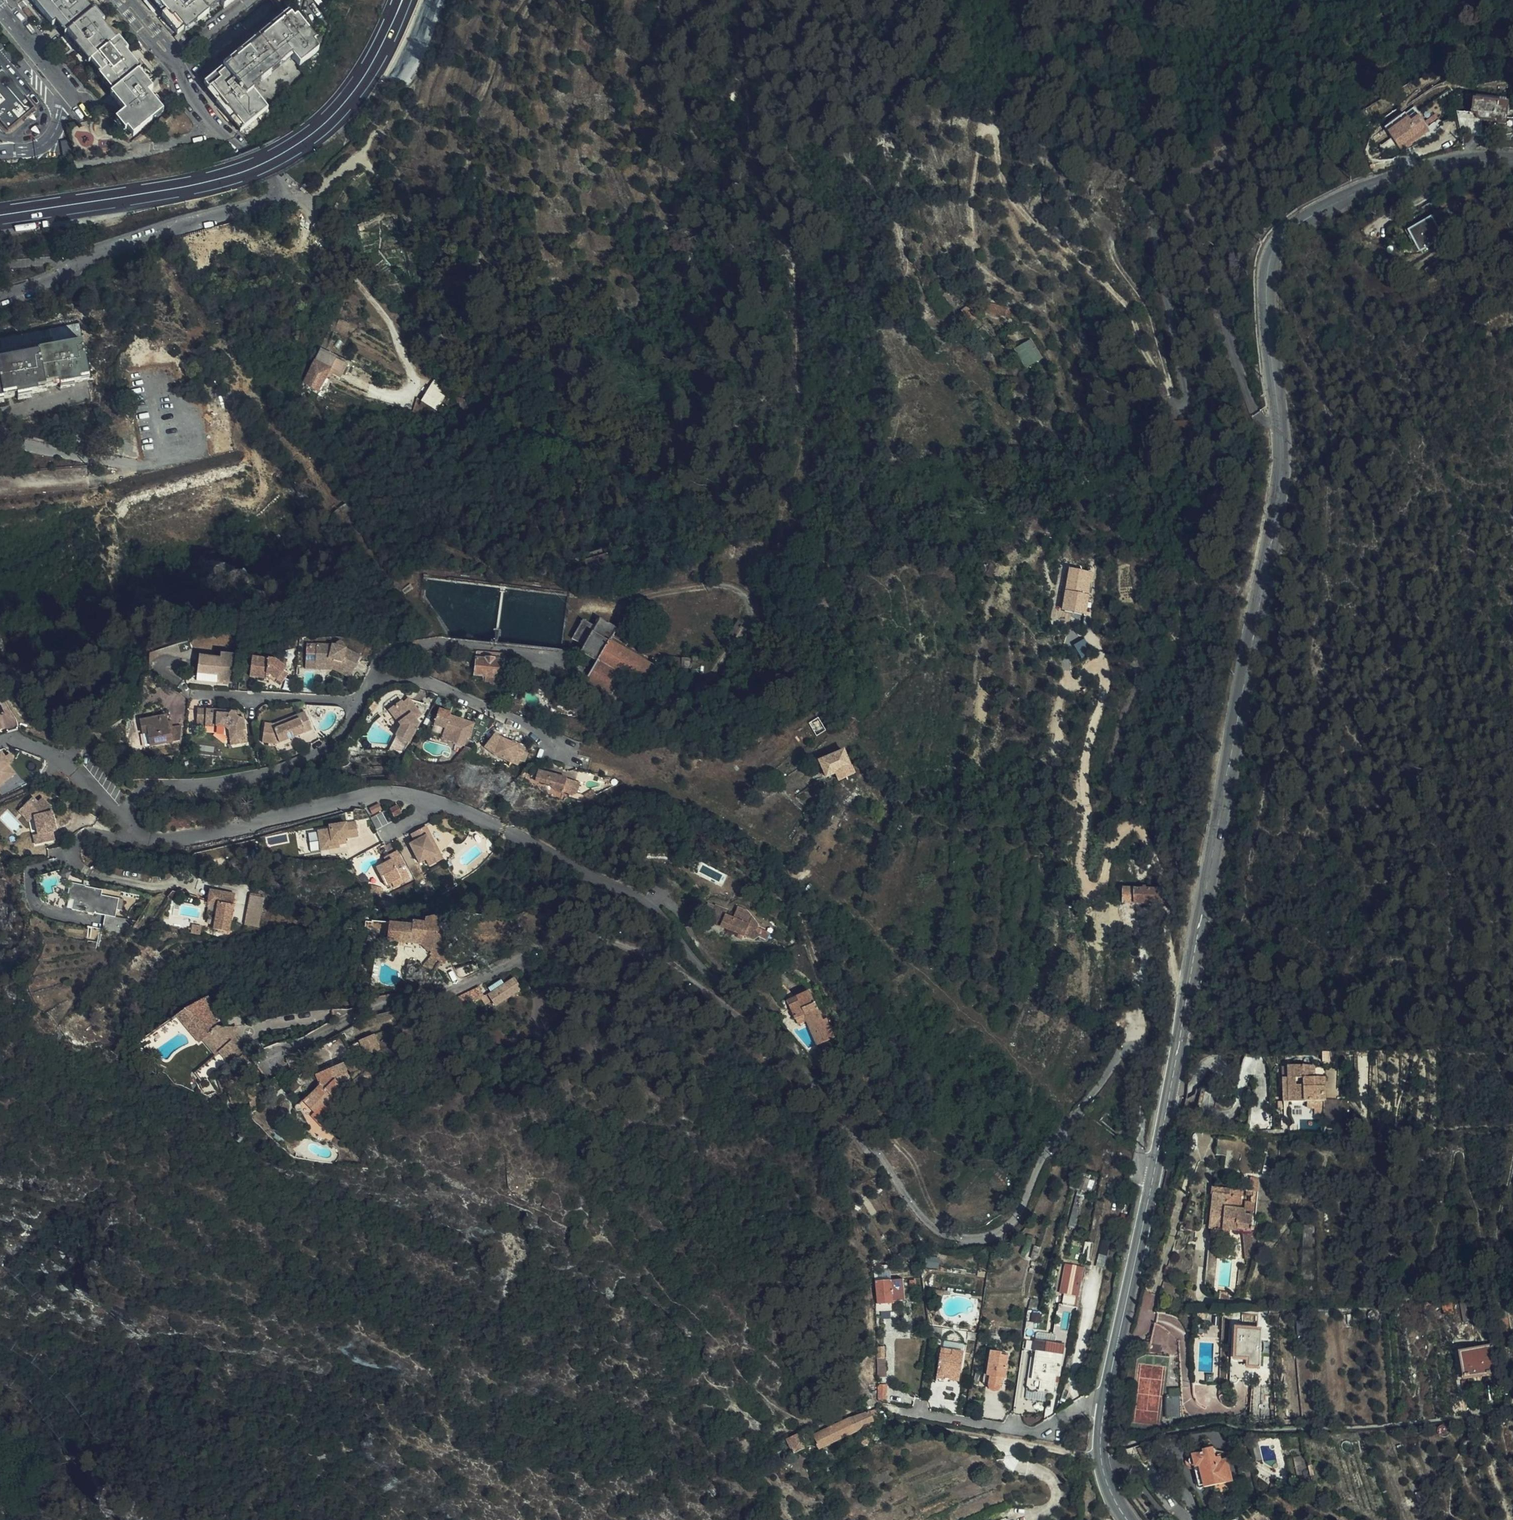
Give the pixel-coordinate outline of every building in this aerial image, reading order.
[(116,40),(102,23),(91,9),(84,0),(31,0),(51,25),(55,22),(112,92),(109,94),(123,112),(117,117),(127,129),(132,136),(162,112),(147,93),(152,89),(138,71),(140,69),(127,53),(116,40)] [(152,10),(156,7),(160,5),(164,10),(160,13),(157,16),(179,43),(189,35),(186,30),(219,3),(222,7),(231,0),(144,0),(152,10)] [(91,9),(102,23),(104,21),(93,7),(91,9)] [(219,110),(249,89),(254,86),(289,57),(309,42),(287,14),(201,83),(207,91),(205,92),(219,110)] [(119,38),(116,40),(127,53),(129,51),(119,38)] [(292,61),(313,46),(309,42),(289,57),(292,61)] [(317,51),(313,46),(292,61),(297,67),(317,51)] [(0,76),(0,130),(4,135),(32,113),(0,76)] [(1437,90),(1437,92),(1439,98),(1451,96),(1449,88),(1437,90)] [(219,110),(238,132),(265,109),(249,89),(219,110)] [(1439,98),(1437,92),(1424,98),(1426,104),(1439,98)] [(1426,104),(1424,98),(1415,102),(1418,108),(1426,104)] [(1456,113),(1462,135),(1480,136),(1480,121),(1494,123),(1494,124),(1506,125),(1508,106),(1471,102),(1458,100),(1457,100),(1456,113)] [(127,129),(117,117),(114,119),(123,131),(127,129)] [(1447,119),(1415,132),(1419,140),(1422,138),(1450,126),(1447,119)] [(1419,140),(1415,132),(1414,130),(1396,140),(1402,149),(1419,140)] [(1139,178),(1133,175),(1129,181),(1135,185),(1139,178)] [(1440,234),(1432,219),(1409,232),(1420,251),(1440,240),(1437,235),(1440,234)] [(1003,309),(987,304),(985,312),(1000,317),(1003,309)] [(967,306),(960,311),(969,323),(976,318),(967,306)] [(1010,311),(1003,309),(1000,317),(1008,319),(1010,311)] [(1011,333),(1007,336),(1012,344),(1016,341),(1011,333)] [(1030,340),(1015,349),(1026,367),(1030,364),(1031,366),(1035,364),(1034,362),(1041,358),(1030,340)] [(5,403),(4,399),(47,391),(47,388),(89,379),(81,341),(39,350),(39,353),(0,361),(0,404),(5,403)] [(318,391),(334,366),(319,357),(305,382),(318,391)] [(442,399),(440,384),(422,385),(424,401),(442,399)] [(350,407),(353,399),(343,396),(340,404),(350,407)] [(307,413),(312,404),(302,398),(297,408),(307,413)] [(1081,614),(1088,573),(1070,570),(1063,611),(1081,614)] [(655,664),(612,638),(617,629),(600,619),(595,627),(583,620),(570,641),(582,648),(576,659),(592,668),(586,679),(612,695),(624,675),(642,686),(655,664)] [(331,668),(346,675),(350,675),(359,654),(345,646),(339,638),(333,641),(330,641),(326,643),(305,642),(305,668),(328,670),(331,668)] [(218,654),(198,651),(195,679),(210,681),(213,678),(213,674),(217,674),(217,682),(230,682),(232,652),(218,650),(218,654)] [(264,657),(250,654),(249,676),(267,677),(274,681),(276,680),(281,683),(287,674),(282,670),(285,665),(272,654),(267,655),(264,657)] [(503,678),(504,662),(475,659),(473,675),(487,676),(486,683),(494,683),(495,677),(503,678)] [(392,704),(388,708),(399,724),(394,737),(387,750),(403,755),(410,742),(418,723),(416,720),(421,715),(410,699),(402,703),(398,701),(392,704)] [(17,722),(10,707),(0,712),(0,719),(5,728),(17,722)] [(450,710),(439,707),(432,730),(442,734),(441,741),(464,746),(473,722),(450,715),(450,710)] [(224,709),(197,708),(196,724),(202,726),(204,727),(215,727),(216,725),(222,725),(227,730),(229,745),(246,742),(243,713),(239,710),(229,710),(227,711),(224,711),(224,709)] [(271,724),(264,723),(261,742),(278,744),(279,741),(304,731),(305,733),(311,730),(304,712),(271,724)] [(165,713),(138,718),(142,733),(147,733),(150,746),(180,740),(180,726),(171,728),(165,713)] [(493,756),(512,759),(518,744),(500,736),(493,733),(482,749),(488,752),(493,756)] [(853,771),(841,748),(819,759),(827,776),(836,772),(839,778),(853,771)] [(15,774),(8,764),(14,760),(8,754),(5,756),(0,750),(0,784),(15,774)] [(566,779),(537,771),(534,781),(548,785),(556,791),(571,795),(576,792),(579,784),(566,780),(566,779)] [(35,844),(54,840),(52,831),(56,830),(49,804),(42,797),(37,800),(32,795),(16,810),(30,823),(31,833),(35,844)] [(327,827),(316,828),(320,850),(339,847),(339,844),(346,843),(345,838),(357,836),(355,821),(381,808),(378,803),(369,807),(346,822),(345,820),(327,822),(327,827)] [(425,825),(409,834),(412,839),(408,842),(419,862),(426,860),(429,867),(443,859),(425,825)] [(395,849),(383,856),(385,861),(375,865),(385,886),(391,883),(395,888),(411,879),(395,849)] [(84,884),(69,882),(66,898),(72,899),(71,909),(88,913),(87,915),(93,916),(94,913),(115,917),(116,909),(122,910),(124,899),(101,895),(101,890),(84,886),(84,884)] [(1124,903),(1134,902),(1133,888),(1133,885),(1123,886),(1124,903)] [(1164,902),(1163,887),(1133,888),(1134,902),(1134,903),(1164,902)] [(234,893),(208,888),(205,908),(208,908),(206,919),(212,920),(212,929),(230,931),(233,903),(234,893)] [(755,924),(759,926),(770,930),(772,930),(770,924),(772,924),(772,921),(760,898),(749,895),(746,905),(738,902),(740,897),(728,893),(727,894),(720,892),(714,909),(755,924)] [(260,926),(265,897),(251,894),(246,924),(260,926)] [(415,923),(388,923),(387,944),(397,943),(421,945),(432,956),(441,964),(452,958),(446,946),(449,944),(440,928),(438,930),(439,916),(428,916),(428,919),(415,919),(415,923)] [(770,924),(772,930),(780,934),(782,933),(784,929),(772,924),(770,924)] [(441,964),(432,956),(422,966),(431,974),(441,964)] [(449,985),(470,975),(464,963),(443,973),(449,985)] [(492,1009),(517,993),(510,982),(485,996),(492,1009)] [(449,1000),(447,1000),(453,1011),(476,999),(471,990),(454,998),(449,1000)] [(831,1040),(815,1006),(809,993),(797,998),(799,1004),(789,1008),(795,1021),(804,1017),(818,1047),(831,1040)] [(205,999),(202,1001),(211,1014),(214,1011),(205,999)] [(208,1036),(229,1061),(235,1061),(248,1051),(239,1040),(242,1038),(235,1029),(220,1027),(217,1022),(211,1014),(202,1001),(187,1008),(208,1023),(214,1032),(208,1036)] [(208,1023),(187,1008),(182,1012),(188,1019),(216,1057),(195,1074),(201,1082),(229,1061),(208,1036),(214,1032),(208,1023)] [(417,1008),(403,1013),(406,1022),(420,1017),(417,1008)] [(188,1019),(182,1012),(177,1016),(182,1023),(188,1019)] [(235,1029),(242,1038),(245,1035),(238,1027),(235,1029)] [(375,1033),(360,1039),(366,1055),(381,1048),(375,1033)] [(333,1096),(341,1088),(338,1084),(350,1078),(343,1063),(315,1075),(320,1086),(307,1098),(305,1096),(301,1100),(303,1101),(314,1113),(324,1104),(329,1109),(337,1101),(333,1096)] [(1324,1102),(1323,1078),(1311,1079),(1311,1065),(1286,1067),(1287,1079),(1283,1080),(1284,1104),(1307,1102),(1324,1102)] [(298,1080),(301,1075),(299,1073),(298,1072),(297,1071),(296,1071),(294,1071),(293,1072),(292,1073),(292,1075),(292,1076),(294,1077),(295,1078),(298,1080)] [(229,1095),(225,1080),(220,1082),(224,1097),(229,1095)] [(1313,1114),(1324,1114),(1324,1102),(1307,1102),(1307,1108),(1313,1108),(1313,1114)] [(324,1104),(314,1113),(310,1116),(321,1128),(336,1115),(329,1109),(324,1104)] [(340,1112),(333,1105),(329,1109),(336,1115),(340,1112)] [(1230,1197),(1231,1191),(1211,1188),(1211,1194),(1212,1194),(1230,1197)] [(1241,1192),(1231,1191),(1230,1197),(1212,1194),(1208,1230),(1210,1230),(1206,1269),(1214,1269),(1215,1262),(1219,1262),(1221,1263),(1224,1232),(1243,1234),(1245,1260),(1252,1260),(1253,1258),(1253,1257),(1254,1256),(1255,1255),(1256,1255),(1257,1254),(1258,1254),(1259,1255),(1260,1255),(1256,1227),(1251,1227),(1252,1216),(1254,1216),(1256,1204),(1246,1203),(1244,1212),(1239,1212),(1241,1192)] [(1162,1204),(1160,1215),(1171,1217),(1173,1206),(1162,1204)] [(1084,1268),(1065,1264),(1057,1305),(1076,1308),(1084,1268)] [(877,1300),(877,1305),(891,1303),(892,1306),(899,1305),(899,1300),(905,1299),(902,1279),(875,1281),(876,1290),(877,1298),(877,1300)] [(1259,1365),(1258,1329),(1235,1329),(1236,1359),(1249,1358),(1249,1365),(1259,1365)] [(1495,1374),(1490,1348),(1458,1353),(1463,1380),(1495,1374)] [(961,1384),(966,1353),(941,1349),(940,1356),(939,1357),(935,1383),(946,1385),(946,1383),(951,1384),(952,1382),(961,1384)] [(1004,1388),(1009,1355),(990,1352),(987,1375),(984,1374),(982,1385),(989,1386),(989,1389),(991,1392),(994,1393),(998,1393),(1000,1391),(1001,1388),(1004,1388)] [(1052,1394),(1056,1373),(1060,1373),(1062,1358),(1033,1353),(1029,1376),(1027,1390),(1052,1394)] [(879,1385),(879,1400),(887,1401),(887,1385),(879,1385)] [(1184,1415),(1183,1386),(1174,1386),(1174,1395),(1169,1395),(1170,1415),(1184,1415)] [(818,1450),(855,1434),(858,1432),(862,1426),(874,1422),(869,1412),(832,1429),(832,1427),(814,1435),(818,1445),(816,1446),(818,1450)] [(1448,1432),(1442,1427),(1441,1427),(1437,1435),(1444,1439),(1448,1432)] [(786,1438),(793,1453),(807,1447),(799,1432),(786,1438)] [(856,1451),(873,1442),(869,1435),(852,1444),(856,1451)] [(1154,1458),(1148,1447),(1138,1449),(1145,1462),(1154,1458)] [(1232,1480),(1226,1455),(1223,1455),(1223,1453),(1218,1454),(1216,1447),(1204,1450),(1205,1453),(1194,1456),(1191,1457),(1190,1459),(1190,1462),(1191,1464),(1194,1466),(1199,1489),(1232,1480)]
